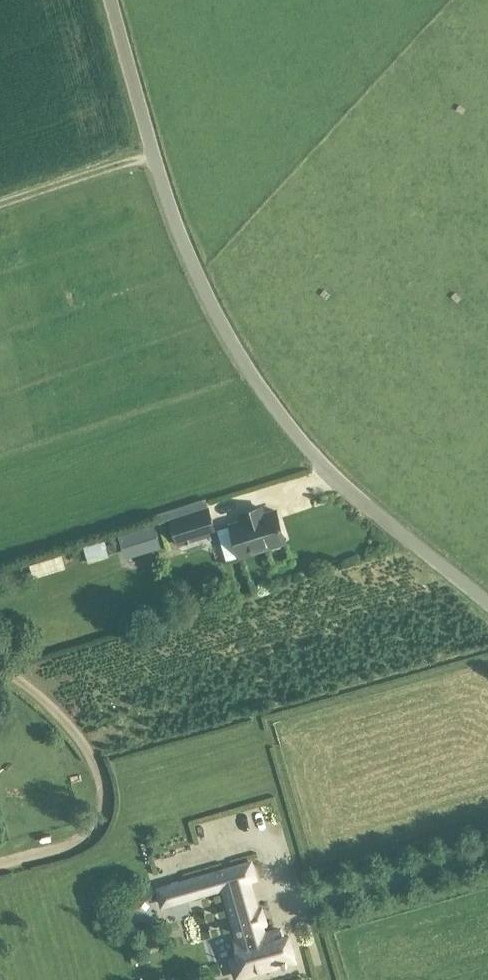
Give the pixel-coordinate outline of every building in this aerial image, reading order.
[(269,548),(274,550),(282,548),(284,543),(286,542),(277,512),(263,516),(261,508),(242,514),(244,522),(231,526),(240,557),(269,548)] [(209,509),(171,521),(178,546),(217,534),(209,509)] [(84,558),(106,553),(102,532),(79,537),(84,558)] [(251,863),(159,890),(160,895),(162,895),(161,891),(187,883),(190,896),(187,897),(187,899),(224,888),(249,881),(255,879),(251,863)] [(249,881),(224,888),(231,912),(236,931),(243,954),(240,955),(241,958),(232,961),(237,978),(284,964),(284,966),(288,964),(288,963),(296,961),(289,937),(283,938),(281,930),(264,934),(256,905),(249,881)]
